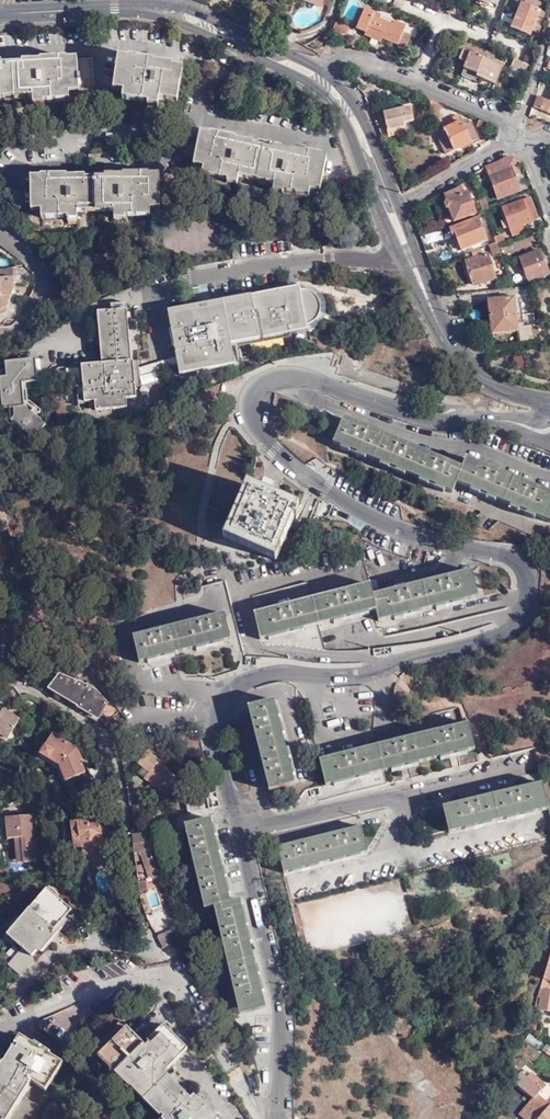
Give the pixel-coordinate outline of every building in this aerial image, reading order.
[(530,35),(541,11),(538,9),(540,4),(531,0),(527,0),(525,4),(522,3),(512,27),(530,35)] [(374,16),(375,14),(365,10),(357,29),(366,33),(365,36),(382,43),(383,39),(398,46),(398,47),(405,49),(412,36),(403,31),(406,25),(394,20),(392,24),(378,18),(374,16)] [(336,21),(333,29),(341,33),(346,32),(349,25),(336,21)] [(502,65),(488,59),(489,55),(487,55),(485,58),(462,48),(458,58),(466,61),(463,68),(464,68),(462,75),(477,81),(478,77),(494,83),(502,65)] [(530,74),(532,65),(514,57),(511,66),(530,74)] [(128,60),(118,59),(113,92),(124,94),(123,101),(148,105),(148,107),(157,108),(158,102),(177,104),(182,71),(172,69),(172,67),(154,65),(154,63),(129,59),(128,60)] [(92,61),(68,62),(66,61),(42,62),(40,64),(23,66),(22,67),(3,68),(3,65),(0,66),(0,102),(32,100),(33,107),(44,107),(43,104),(70,103),(69,96),(79,95),(80,92),(94,91),(92,61)] [(389,84),(373,78),(370,87),(386,92),(389,84)] [(536,96),(532,107),(549,114),(549,101),(536,96)] [(439,112),(446,105),(433,99),(431,102),(436,124),(442,122),(439,112)] [(389,109),(382,111),(383,116),(385,115),(389,131),(406,127),(406,123),(415,121),(411,108),(390,113),(389,109)] [(448,154),(479,138),(472,123),(468,124),(465,120),(462,121),(459,117),(442,124),(445,130),(438,134),(448,154)] [(487,124),(479,121),(477,125),(485,129),(487,124)] [(319,192),(326,159),(317,157),(317,156),(291,151),(290,152),(273,149),(272,151),(254,148),(253,145),(236,142),(235,141),(210,135),(210,136),(200,134),(193,167),(203,170),(201,176),(226,181),(226,183),(236,186),(238,179),(274,185),(273,192),(282,194),(283,192),(309,197),(310,191),(319,192)] [(514,158),(513,158),(495,164),(498,173),(491,176),(500,198),(520,191),(515,177),(520,175),(514,158)] [(159,210),(159,176),(149,177),(148,175),(122,176),(122,177),(104,177),(105,179),(86,179),(85,177),(67,178),(67,176),(41,177),(40,178),(31,178),(32,212),(41,212),(41,219),(67,218),(68,220),(77,220),(78,213),(114,213),(115,219),(124,219),(124,218),(150,217),(150,210),(159,210)] [(476,214),(470,194),(465,195),(462,189),(445,195),(454,221),(476,214)] [(523,201),(531,221),(538,218),(531,199),(523,201)] [(524,224),(531,221),(523,201),(504,209),(512,233),(513,233),(514,236),(527,231),(524,224)] [(481,204),(484,210),(490,208),(488,202),(481,204)] [(488,242),(478,219),(449,230),(453,242),(456,241),(460,253),(488,242)] [(496,256),(502,255),(498,244),(497,244),(492,245),(496,256)] [(482,249),(467,255),(476,285),(496,279),(489,254),(484,255),(482,249)] [(549,273),(541,251),(521,258),(530,281),(549,273)] [(3,313),(14,290),(13,273),(0,274),(0,313),(3,313)] [(170,310),(178,353),(181,373),(233,364),(229,344),(296,332),(311,330),(315,328),(319,325),(322,320),(324,316),(326,309),(325,303),(322,297),(318,291),(313,288),(307,286),(302,286),(296,287),(288,290),(222,301),(170,310)] [(508,332),(510,344),(541,337),(540,329),(537,329),(535,315),(524,316),(523,309),(521,309),(519,299),(491,302),(494,334),(508,332)] [(133,386),(132,361),(129,361),(125,308),(96,312),(101,364),(80,366),(80,368),(81,377),(83,402),(94,401),(94,410),(126,407),(125,399),(134,398),(133,386)] [(365,356),(356,353),(354,357),(360,360),(361,361),(364,362),(365,356)] [(31,437),(34,438),(45,424),(24,406),(22,383),(37,381),(34,359),(22,361),(19,365),(15,362),(4,363),(5,371),(6,377),(0,378),(0,384),(1,394),(4,393),(5,400),(2,402),(2,408),(9,408),(13,407),(14,416),(10,421),(31,437)] [(81,377),(80,368),(65,369),(66,379),(81,377)] [(64,410),(63,402),(55,402),(57,422),(70,421),(69,410),(64,410)] [(549,521),(549,494),(466,459),(462,469),(343,420),(333,444),(340,447),(339,450),(351,455),(366,461),(367,458),(380,463),(379,467),(391,472),(405,478),(407,474),(421,480),(419,483),(433,489),(444,494),(446,490),(451,493),(456,482),(474,489),(472,493),(483,498),(495,503),(497,499),(511,505),(510,508),(522,513),(534,518),(535,515),(549,522),(549,521)] [(295,514),(297,508),(273,498),(248,487),(225,539),(275,561),(290,527),(296,530),(299,522),(296,520),(298,515),(295,514)] [(372,597),(370,585),(254,614),(261,640),(269,638),(270,642),(286,638),(305,633),(304,629),(334,622),(334,624),(351,620),(368,616),(367,613),(376,611),(379,622),(395,618),(396,622),(409,619),(422,615),(421,612),(436,608),(436,612),(452,608),(463,605),(462,601),(477,597),(471,572),(372,597)] [(230,641),(224,616),(134,638),(140,662),(148,660),(149,664),(163,661),(174,658),(173,654),(197,649),(198,653),(213,650),(225,647),(224,643),(230,641)] [(59,690),(67,679),(57,673),(51,684),(59,690)] [(112,705),(97,687),(92,685),(90,690),(67,679),(59,690),(85,707),(84,709),(102,721),(105,716),(112,705)] [(286,712),(299,708),(291,686),(278,691),(286,712)] [(269,791),(295,784),(293,776),(296,775),(293,761),(290,749),(286,750),(282,735),(286,734),(282,721),(280,710),(275,711),(273,701),(248,707),(269,791)] [(13,736),(24,719),(0,705),(0,728),(13,736)] [(114,724),(122,716),(112,705),(105,716),(114,724)] [(467,752),(473,751),(467,725),(320,760),(326,786),(334,784),(335,789),(359,783),(370,780),(369,776),(391,771),(392,775),(405,771),(418,768),(417,764),(440,758),(441,762),(454,759),(468,755),(467,752)] [(0,728),(0,732),(11,739),(13,736),(0,728)] [(78,747),(53,733),(42,753),(51,759),(53,757),(64,763),(71,779),(86,772),(81,761),(83,760),(78,747)] [(152,755),(146,747),(136,755),(147,766),(139,775),(168,796),(178,781),(165,770),(152,755)] [(547,810),(541,784),(529,787),(528,782),(517,785),(508,787),(509,791),(477,799),(476,795),(469,797),(465,798),(466,802),(442,808),(448,834),(547,810)] [(202,810),(200,801),(186,804),(189,813),(202,810)] [(155,815),(148,812),(143,820),(151,824),(155,815)] [(37,861),(32,816),(4,819),(6,841),(14,840),(17,863),(37,861)] [(240,1015),(266,1009),(261,991),(266,990),(262,976),(260,965),(255,966),(250,944),(255,943),(250,925),(246,909),(242,910),(240,901),(231,903),(229,894),(232,893),(229,879),(226,867),(222,868),(218,853),(223,852),(219,837),(216,825),(212,826),(210,820),(185,826),(204,909),(214,907),(240,1015)] [(76,849),(82,848),(79,821),(73,822),(76,849)] [(79,821),(82,848),(84,860),(92,859),(93,864),(102,863),(101,849),(100,837),(102,837),(101,829),(101,826),(98,824),(90,824),(90,822),(88,821),(79,821)] [(366,852),(360,829),(344,833),(343,827),(338,828),(333,830),(334,834),(303,842),(302,837),(297,839),(291,840),(292,844),(277,848),(284,874),(366,852)] [(148,834),(132,836),(135,863),(143,861),(149,879),(159,876),(157,869),(152,853),(148,834)] [(142,867),(135,868),(136,875),(140,874),(140,875),(144,874),(142,867)] [(138,884),(139,895),(146,894),(145,883),(138,884)] [(74,909),(48,887),(8,934),(25,948),(11,965),(24,976),(38,959),(34,955),(40,948),(43,950),(52,939),(58,944),(62,940),(66,935),(61,931),(71,919),(67,916),(74,909)] [(179,943),(174,931),(157,937),(163,949),(179,943)] [(543,978),(537,1009),(549,1012),(549,990),(546,990),(548,980),(543,978)] [(100,1054),(145,1098),(172,1071),(194,1048),(166,1020),(146,1040),(130,1023),(100,1054)] [(0,1069),(0,1073),(26,1089),(33,1078),(48,1087),(65,1059),(52,1051),(54,1048),(46,1043),(38,1039),(37,1041),(23,1032),(0,1069)] [(145,1098),(165,1117),(163,1118),(217,1118),(222,1114),(197,1090),(195,1093),(178,1077),(172,1071),(145,1098)] [(26,1089),(0,1073),(0,1118),(9,1118),(26,1089)] [(536,1086),(521,1073),(513,1083),(533,1100),(521,1115),(525,1118),(549,1118),(549,1106),(538,1096),(542,1091),(536,1086)] [(539,1082),(536,1086),(542,1091),(545,1087),(539,1082)]
